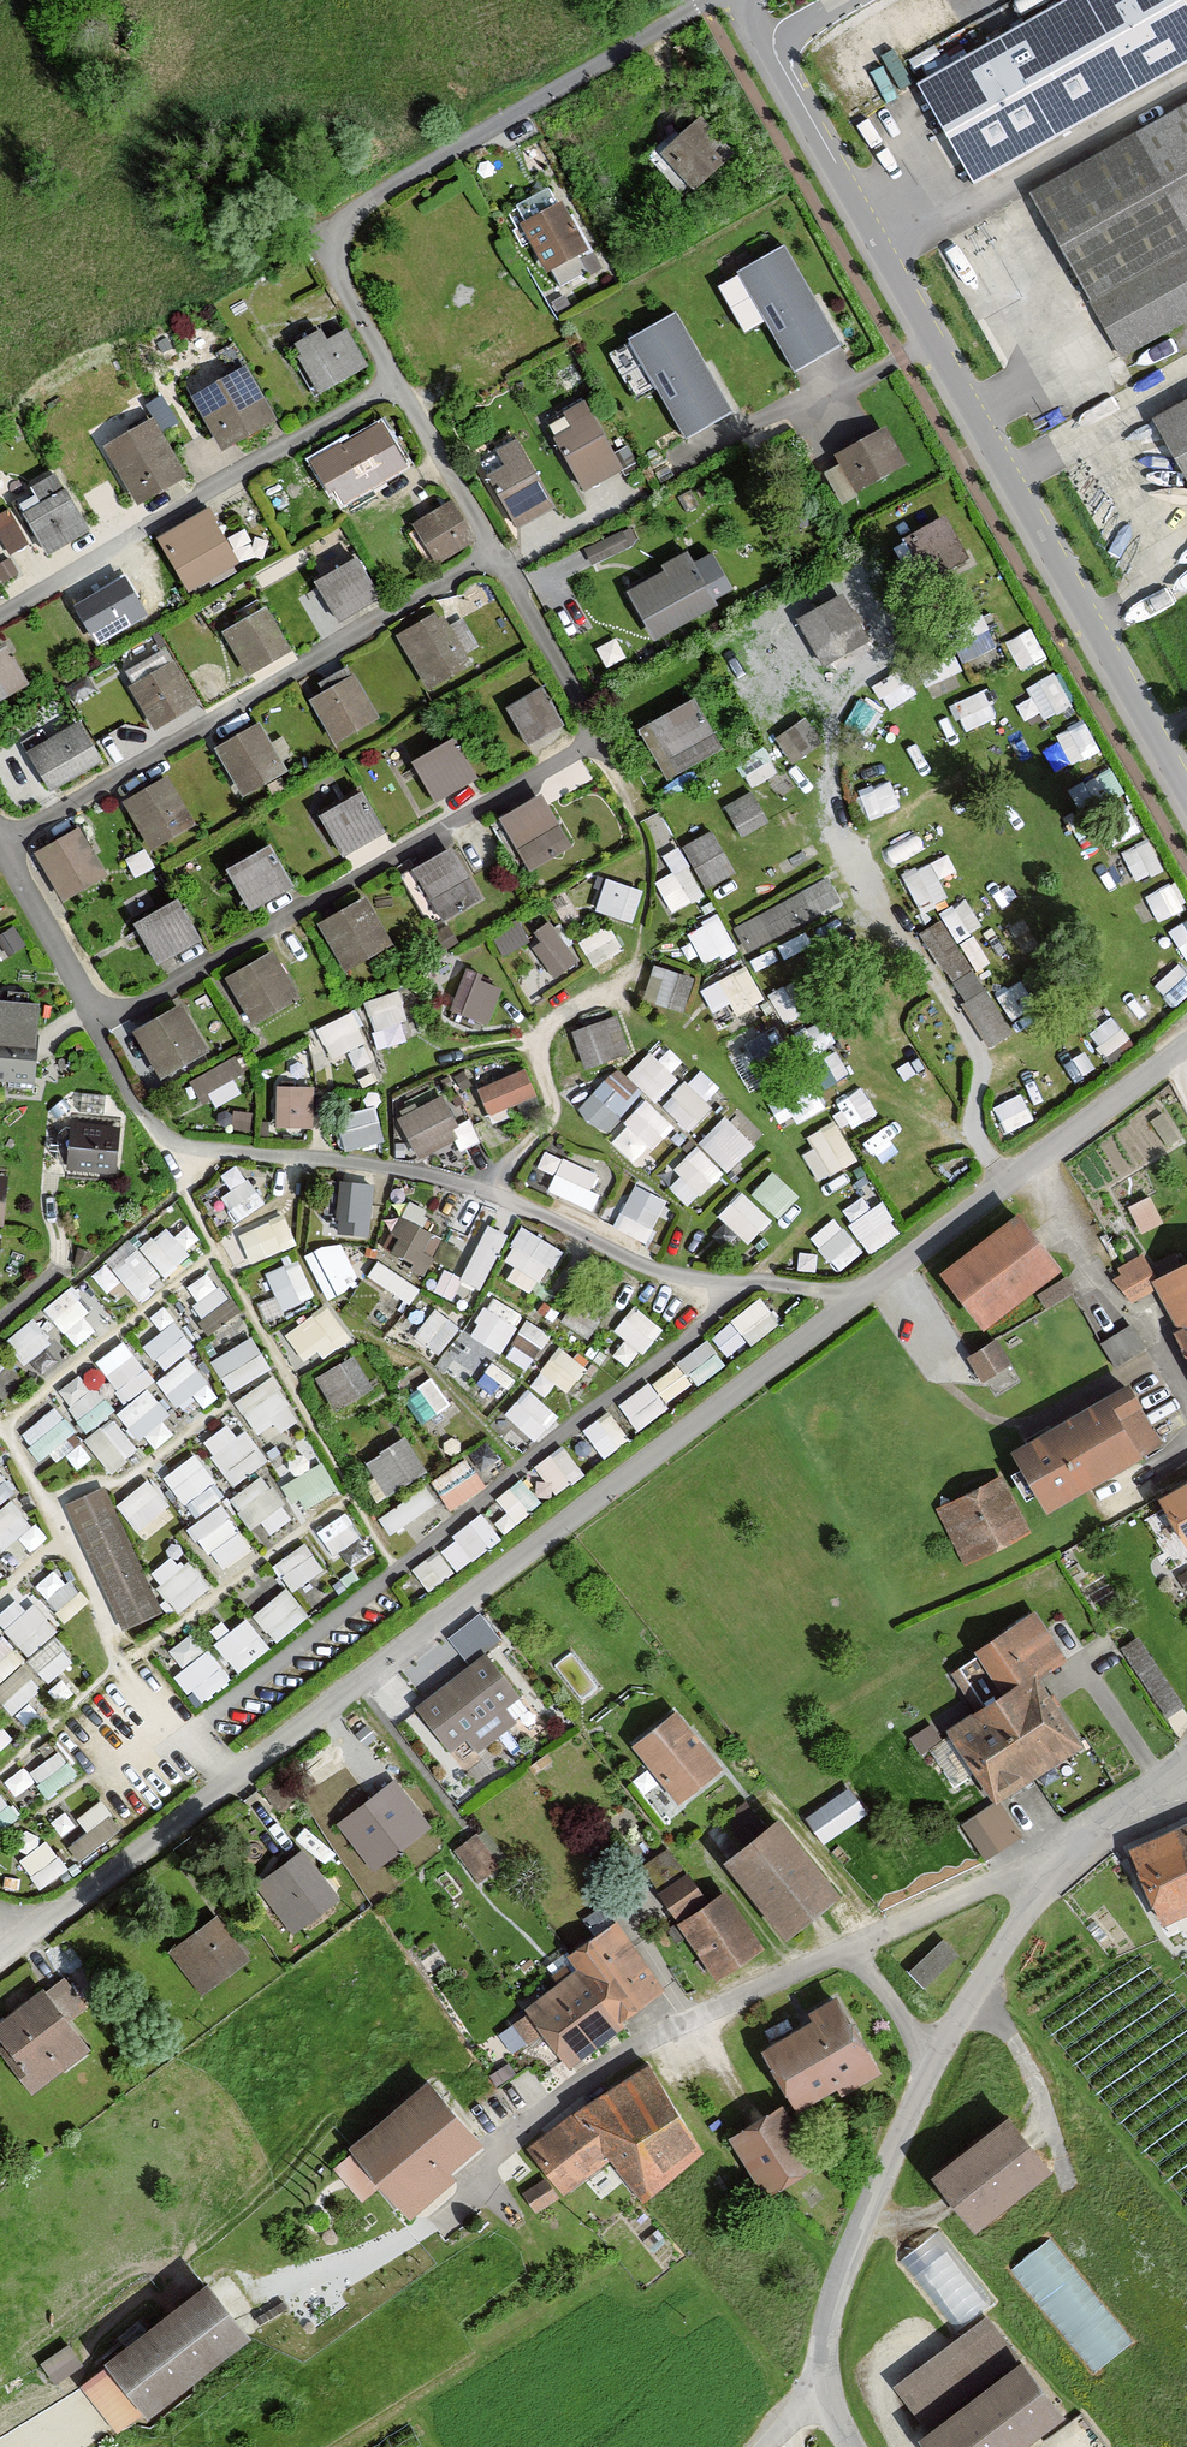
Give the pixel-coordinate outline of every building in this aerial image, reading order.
[(973,181),(1186,60),(1186,8),(1183,0),(1067,0),(918,85),(973,181)] [(1027,195),(1119,359),(1186,321),(1186,105),(1027,195)] [(700,119),(661,157),(696,193),(735,155),(700,119)] [(549,188),(518,205),(527,223),(520,227),(546,275),(553,272),(561,287),(587,273),(579,258),(589,253),(564,205),(559,208),(549,188)] [(785,248),(740,274),(796,372),(841,346),(785,248)] [(677,316),(631,342),(687,439),(732,413),(677,316)] [(321,334),(296,348),(320,390),(364,365),(346,333),(327,344),(321,334)] [(245,371),(196,399),(223,446),(272,418),(245,371)] [(574,430),(555,442),(586,491),(624,468),(584,403),(565,415),(574,430)] [(1186,467),(1186,409),(1161,423),(1186,467)] [(152,423),(110,448),(140,499),(182,475),(152,423)] [(382,423),(315,462),(330,489),(336,486),(345,500),(406,465),(382,423)] [(887,428),(836,458),(841,466),(821,477),(840,509),(860,498),(857,493),(908,464),(887,428)] [(506,469),(488,480),(517,529),(555,506),(517,442),(498,454),(506,469)] [(44,506),(29,514),(49,550),(86,530),(56,476),(34,488),(44,506)] [(453,505),(418,527),(438,560),(473,539),(453,505)] [(208,514),(162,540),(190,588),(236,562),(208,514)] [(945,518),(907,539),(928,578),(967,557),(945,518)] [(668,572),(631,592),(655,635),(713,603),(711,599),(730,588),(711,555),(693,565),(687,553),(664,566),(668,572)] [(357,561),(318,582),(339,619),(378,598),(357,561)] [(125,580),(79,608),(99,641),(145,614),(125,580)] [(842,598),(801,621),(824,662),(865,639),(842,598)] [(266,608),(226,630),(250,673),(290,651),(266,608)] [(986,610),(953,623),(966,655),(999,642),(986,610)] [(444,620),(404,642),(428,684),(468,662),(444,620)] [(24,683),(3,646),(0,648),(0,696),(24,683)] [(890,703),(918,686),(903,661),(875,678),(890,703)] [(173,663),(133,685),(157,727),(197,705),(173,663)] [(1043,711),(1073,696),(1058,665),(1027,680),(1043,711)] [(352,676),(313,698),(337,741),(376,719),(352,676)] [(987,682),(954,696),(973,742),(991,735),(984,718),(999,712),(987,682)] [(540,692),(507,712),(527,745),(561,725),(540,692)] [(695,703),(644,731),(669,775),(719,747),(695,703)] [(1085,714),(1058,731),(1076,759),(1102,743),(1085,714)] [(820,742),(806,721),(777,740),(792,761),(820,742)] [(79,725),(32,753),(53,787),(100,760),(79,725)] [(259,728),(220,750),(244,793),(283,771),(259,728)] [(453,740),(411,764),(434,804),(476,779),(453,740)] [(870,810),(894,804),(888,777),(863,784),(870,810)] [(167,781),(128,803),(152,846),(191,824),(167,781)] [(365,792),(323,816),(346,856),(388,831),(365,792)] [(766,822),(751,795),(727,809),(742,835),(766,822)] [(541,799),(504,821),(531,867),(568,845),(541,799)] [(78,832),(39,854),(63,897),(102,875),(78,832)] [(733,873),(712,836),(688,849),(709,887),(733,873)] [(681,839),(663,847),(672,867),(657,874),(673,907),(706,892),(681,839)] [(271,846),(229,870),(252,910),(294,885),(271,846)] [(453,851),(417,872),(443,917),(479,897),(453,851)] [(921,899),(949,890),(937,855),(909,864),(921,899)] [(633,915),(643,882),(606,871),(596,904),(633,915)] [(838,902),(826,882),(738,930),(749,951),(838,902)] [(177,901),(135,926),(159,965),(201,940),(177,901)] [(366,902),(324,927),(347,966),(389,941),(366,902)] [(922,928),(987,1033),(1031,1006),(1006,964),(999,968),(960,905),(922,928)] [(707,959),(739,942),(720,907),(688,924),(707,959)] [(556,970),(579,957),(553,913),(530,926),(556,970)] [(1171,925),(1186,951),(1186,915),(1171,925)] [(582,934),(600,970),(629,955),(610,919),(582,934)] [(499,932),(506,946),(531,935),(524,920),(499,932)] [(272,956),(230,981),(254,1020),(295,996),(272,956)] [(643,993),(684,1005),(695,970),(654,958),(643,993)] [(715,1007),(734,997),(740,1008),(766,995),(749,961),(704,983),(715,1007)] [(488,1019),(502,980),(462,967),(449,1005),(488,1019)] [(398,984),(369,994),(385,1042),(414,1033),(398,984)] [(0,1002),(0,1079),(32,1081),(38,1006),(0,1002)] [(827,1078),(867,1060),(843,1005),(802,1023),(827,1078)] [(1108,1049),(1130,1033),(1110,1005),(1088,1021),(1108,1049)] [(330,1051),(368,1040),(358,1006),(320,1017),(330,1051)] [(573,1022),(584,1059),(630,1046),(619,1008),(573,1022)] [(183,1010),(141,1035),(164,1074),(206,1050),(183,1010)] [(649,1045),(628,1067),(656,1094),(689,1058),(671,1041),(659,1054),(649,1045)] [(203,1101),(247,1085),(236,1054),(192,1070),(203,1101)] [(477,1081),(488,1109),(538,1089),(526,1061),(477,1081)] [(620,1063),(579,1100),(604,1128),(646,1091),(620,1063)] [(810,1070),(769,1084),(781,1118),(822,1103),(810,1070)] [(686,1073),(662,1097),(689,1125),(714,1102),(686,1073)] [(838,1096),(855,1122),(880,1106),(864,1080),(838,1096)] [(396,1109),(419,1151),(467,1126),(445,1083),(396,1109)] [(311,1090),(279,1089),(278,1126),(311,1126),(311,1090)] [(649,1094),(612,1133),(642,1161),(679,1122),(649,1094)] [(376,1099),(336,1109),(345,1143),(385,1134),(376,1099)] [(700,1136),(731,1166),(759,1138),(728,1108),(700,1136)] [(837,1114),(803,1133),(825,1173),(859,1154),(837,1114)] [(121,1128),(72,1124),(68,1167),(118,1171),(121,1128)] [(667,1177),(693,1202),(727,1166),(701,1141),(667,1177)] [(548,1143),(540,1162),(554,1169),(548,1184),(594,1204),(609,1170),(548,1143)] [(240,1156),(215,1172),(243,1215),(268,1199),(240,1156)] [(775,1164),(753,1187),(781,1212),(802,1189),(775,1164)] [(635,1178),(617,1223),(654,1237),(671,1192),(635,1178)] [(721,1208),(751,1238),(775,1214),(746,1184),(721,1208)] [(372,1188),(342,1185),(339,1219),(342,1219),(341,1232),(367,1235),(372,1188)] [(874,1246),(898,1228),(867,1186),(843,1204),(874,1246)] [(1166,1223),(1152,1196),(1131,1207),(1144,1234),(1166,1223)] [(240,1225),(250,1256),(298,1240),(288,1209),(240,1225)] [(812,1231),(843,1265),(866,1245),(836,1210),(812,1231)] [(167,1269),(205,1235),(183,1211),(145,1245),(167,1269)] [(389,1247),(428,1266),(444,1232),(405,1213),(389,1247)] [(1071,1270),(1027,1213),(947,1275),(990,1331),(1071,1270)] [(486,1286),(507,1225),(485,1217),(464,1279),(486,1286)] [(513,1257),(509,1278),(546,1285),(556,1231),(516,1224),(510,1256),(513,1257)] [(306,1250),(328,1293),(362,1275),(339,1232),(306,1250)] [(109,1285),(121,1273),(139,1292),(163,1269),(132,1235),(95,1270),(109,1285)] [(265,1271),(286,1307),(318,1289),(297,1252),(265,1271)] [(1160,1281),(1144,1254),(1119,1268),(1123,1274),(1116,1278),(1131,1305),(1160,1288),(1156,1283),(1160,1281)] [(380,1255),(371,1270),(412,1297),(421,1283),(380,1255)] [(212,1264),(185,1283),(214,1324),(241,1305),(212,1264)] [(447,1264),(437,1284),(453,1292),(464,1272),(447,1264)] [(1160,1281),(1156,1283),(1160,1288),(1185,1332),(1181,1335),(1186,1346),(1186,1267),(1160,1281)] [(45,1301),(77,1341),(102,1322),(69,1281),(45,1301)] [(711,1326),(729,1351),(781,1316),(764,1290),(711,1326)] [(488,1291),(472,1333),(506,1346),(523,1305),(488,1291)] [(331,1298),(301,1316),(324,1353),(354,1334),(331,1298)] [(562,1317),(586,1328),(595,1310),(571,1299),(562,1317)] [(631,1360),(664,1323),(636,1299),(615,1323),(627,1334),(615,1347),(631,1360)] [(440,1349),(462,1321),(437,1302),(415,1330),(440,1349)] [(169,1308),(140,1335),(167,1364),(196,1337),(169,1308)] [(25,1355),(52,1337),(35,1312),(8,1330),(25,1355)] [(529,1313),(514,1339),(538,1354),(553,1328),(529,1313)] [(1103,1336),(1116,1358),(1146,1340),(1132,1318),(1103,1336)] [(232,1387),(272,1362),(251,1328),(212,1353),(232,1387)] [(126,1395),(155,1372),(124,1333),(95,1356),(126,1395)] [(698,1379),(727,1357),(708,1333),(679,1355),(698,1379)] [(561,1340),(541,1368),(568,1389),(589,1361),(561,1340)] [(1014,1365),(998,1340),(971,1356),(987,1382),(1014,1365)] [(178,1401),(194,1388),(205,1401),(220,1389),(188,1350),(157,1376),(178,1401)] [(493,1399),(512,1370),(493,1357),(474,1386),(493,1399)] [(370,1388),(353,1360),(321,1379),(337,1407),(370,1388)] [(86,1366),(59,1383),(86,1425),(113,1408),(86,1366)] [(260,1432),(299,1410),(275,1370),(237,1392),(260,1432)] [(651,1376),(620,1397),(638,1424),(669,1402),(651,1376)] [(505,1408),(537,1436),(561,1409),(528,1381),(505,1408)] [(153,1445),(179,1423),(146,1383),(120,1405),(153,1445)] [(1150,1409),(1137,1385),(1018,1453),(1054,1515),(1152,1459),(1149,1455),(1166,1446),(1146,1411),(1150,1409)] [(40,1451),(76,1427),(58,1400),(22,1425),(40,1451)] [(606,1452),(632,1432),(610,1403),(584,1423),(606,1452)] [(113,1466),(141,1443),(114,1411),(86,1433),(113,1466)] [(266,1458),(234,1413),(203,1435),(235,1480),(266,1458)] [(537,1460),(559,1488),(586,1467),(564,1439),(537,1460)] [(423,1472),(404,1442),(369,1465),(388,1494),(423,1472)] [(198,1446),(164,1467),(193,1511),(226,1490),(198,1446)] [(452,1504),(489,1482),(470,1451),(433,1473),(452,1504)] [(326,1457),(288,1474),(302,1505),(340,1487),(326,1457)] [(15,1491),(5,1462),(0,1463),(0,1496),(15,1491)] [(248,1522),(268,1513),(279,1535),(298,1527),(272,1470),(233,1487),(248,1522)] [(153,1472),(119,1492),(144,1534),(177,1514),(153,1472)] [(524,1472),(495,1492),(514,1519),(543,1499),(524,1472)] [(1033,1532),(1004,1475),(937,1509),(966,1566),(1033,1532)] [(428,1480),(379,1509),(389,1526),(438,1498),(428,1480)] [(105,1486),(67,1503),(84,1544),(92,1561),(103,1589),(123,1631),(145,1622),(163,1613),(105,1486)] [(1166,1500),(1186,1536),(1186,1488),(1166,1500)] [(33,1543),(46,1530),(10,1492),(0,1502),(0,1539),(4,1544),(20,1529),(33,1543)] [(220,1497),(189,1520),(227,1570),(258,1546),(220,1497)] [(336,1550),(366,1529),(348,1504),(318,1525),(336,1550)] [(413,1561),(431,1585),(503,1532),(485,1508),(413,1561)] [(295,1584),(326,1564),(307,1536),(276,1556),(295,1584)] [(150,1566),(178,1604),(208,1583),(180,1544),(150,1566)] [(255,1609),(280,1637),(312,1608),(286,1581),(255,1609)] [(0,1611),(0,1617),(31,1649),(60,1621),(26,1586),(0,1611)] [(238,1666),(271,1641),(248,1610),(215,1635),(238,1666)] [(1072,1662),(1039,1612),(979,1652),(982,1657),(954,1675),(979,1714),(1038,1676),(1042,1682),(1072,1662)] [(502,1641),(481,1614),(450,1639),(472,1665),(487,1653),(502,1641)] [(194,1625),(166,1648),(204,1696),(233,1673),(194,1625)] [(14,1708),(47,1678),(1,1629),(0,1631),(0,1693),(14,1708)] [(49,1676),(77,1655),(58,1629),(30,1650),(49,1676)] [(1139,1631),(1123,1641),(1168,1707),(1184,1696),(1139,1631)] [(522,1698),(487,1653),(472,1665),(416,1710),(451,1754),(469,1740),(480,1754),(519,1723),(508,1710),(522,1698)] [(1086,1749),(1042,1682),(1038,1676),(979,1714),(951,1733),(997,1803),(999,1806),(1003,1804),(1086,1749)] [(727,1771),(680,1712),(635,1748),(682,1806),(727,1771)] [(12,1734),(0,1715),(0,1741),(12,1734)] [(50,1788),(78,1768),(60,1743),(32,1763),(50,1788)] [(83,1852),(125,1821),(101,1790),(60,1820),(83,1852)] [(396,1805),(384,1790),(339,1825),(376,1873),(434,1827),(409,1795),(396,1805)] [(864,1815),(849,1793),(810,1820),(825,1842),(864,1815)] [(999,1806),(997,1803),(963,1826),(987,1862),(1025,1837),(1003,1804),(999,1806)] [(835,1898),(778,1826),(730,1864),(787,1936),(835,1898)] [(1134,1852),(1167,1928),(1186,1920),(1186,1829),(1134,1852)] [(48,1832),(20,1854),(42,1882),(70,1861),(48,1832)] [(502,1867),(478,1834),(454,1851),(478,1885),(502,1867)] [(344,1897),(307,1847),(259,1882),(296,1932),(344,1897)] [(690,1875),(670,1847),(641,1867),(661,1895),(690,1875)] [(711,1905),(690,1875),(661,1895),(682,1925),(711,1905)] [(768,1950),(728,1893),(711,1905),(682,1925),(722,1982),(768,1950)] [(255,1956),(221,1912),(172,1950),(205,1994),(255,1956)] [(667,1994),(617,1924),(570,1957),(580,1972),(527,2010),(570,2071),(628,2030),(624,2025),(667,1994)] [(961,1956),(945,1939),(910,1972),(926,1989),(961,1956)] [(1147,1939),(1047,2012),(1186,2201),(1186,1993),(1147,1939)] [(88,2005),(67,1976),(50,1988),(72,2017),(88,2005)] [(50,1988),(0,2025),(0,2027),(11,2041),(2,2047),(36,2092),(95,2048),(72,2017),(50,1988)] [(886,2076),(841,2000),(813,2016),(818,2025),(766,2055),(802,2115),(842,2092),(847,2099),(886,2076)] [(707,2157),(652,2068),(576,2115),(531,2148),(564,2197),(611,2164),(644,2206),(707,2157)] [(492,2141),(438,2077),(357,2145),(417,2216),(462,2178),(456,2171),(492,2141)] [(821,2170),(785,2110),(733,2141),(769,2201),(821,2170)] [(1046,2173),(1008,2126),(939,2182),(977,2228),(1046,2173)] [(938,2224),(907,2246),(960,2321),(991,2299),(938,2224)] [(1016,2259),(1100,2363),(1136,2333),(1052,2229),(1016,2259)] [(251,2328),(210,2277),(112,2355),(152,2406),(251,2328)] [(1030,2367),(992,2317),(895,2390),(934,2440),(1030,2367)] [(42,2363),(55,2380),(82,2361),(70,2344),(42,2363)] [(1030,2367),(934,2440),(926,2446),(927,2446),(1043,2446),(1073,2424),(1030,2367)]
